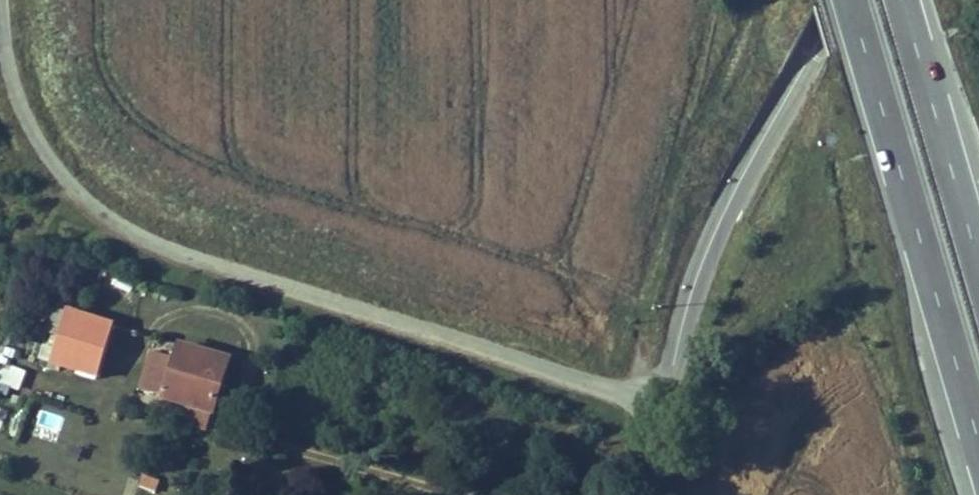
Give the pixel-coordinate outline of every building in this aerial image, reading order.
[(66,308),(50,361),(77,369),(92,315),(66,308)] [(92,315),(77,369),(101,376),(116,323),(92,315)] [(189,401),(214,409),(230,356),(181,342),(166,395),(189,401)] [(18,395),(25,367),(0,362),(0,391),(18,395)] [(209,425),(214,409),(189,401),(184,418),(209,425)] [(28,433),(56,443),(65,415),(37,406),(28,433)] [(142,473),(137,486),(154,492),(159,479),(142,473)]
